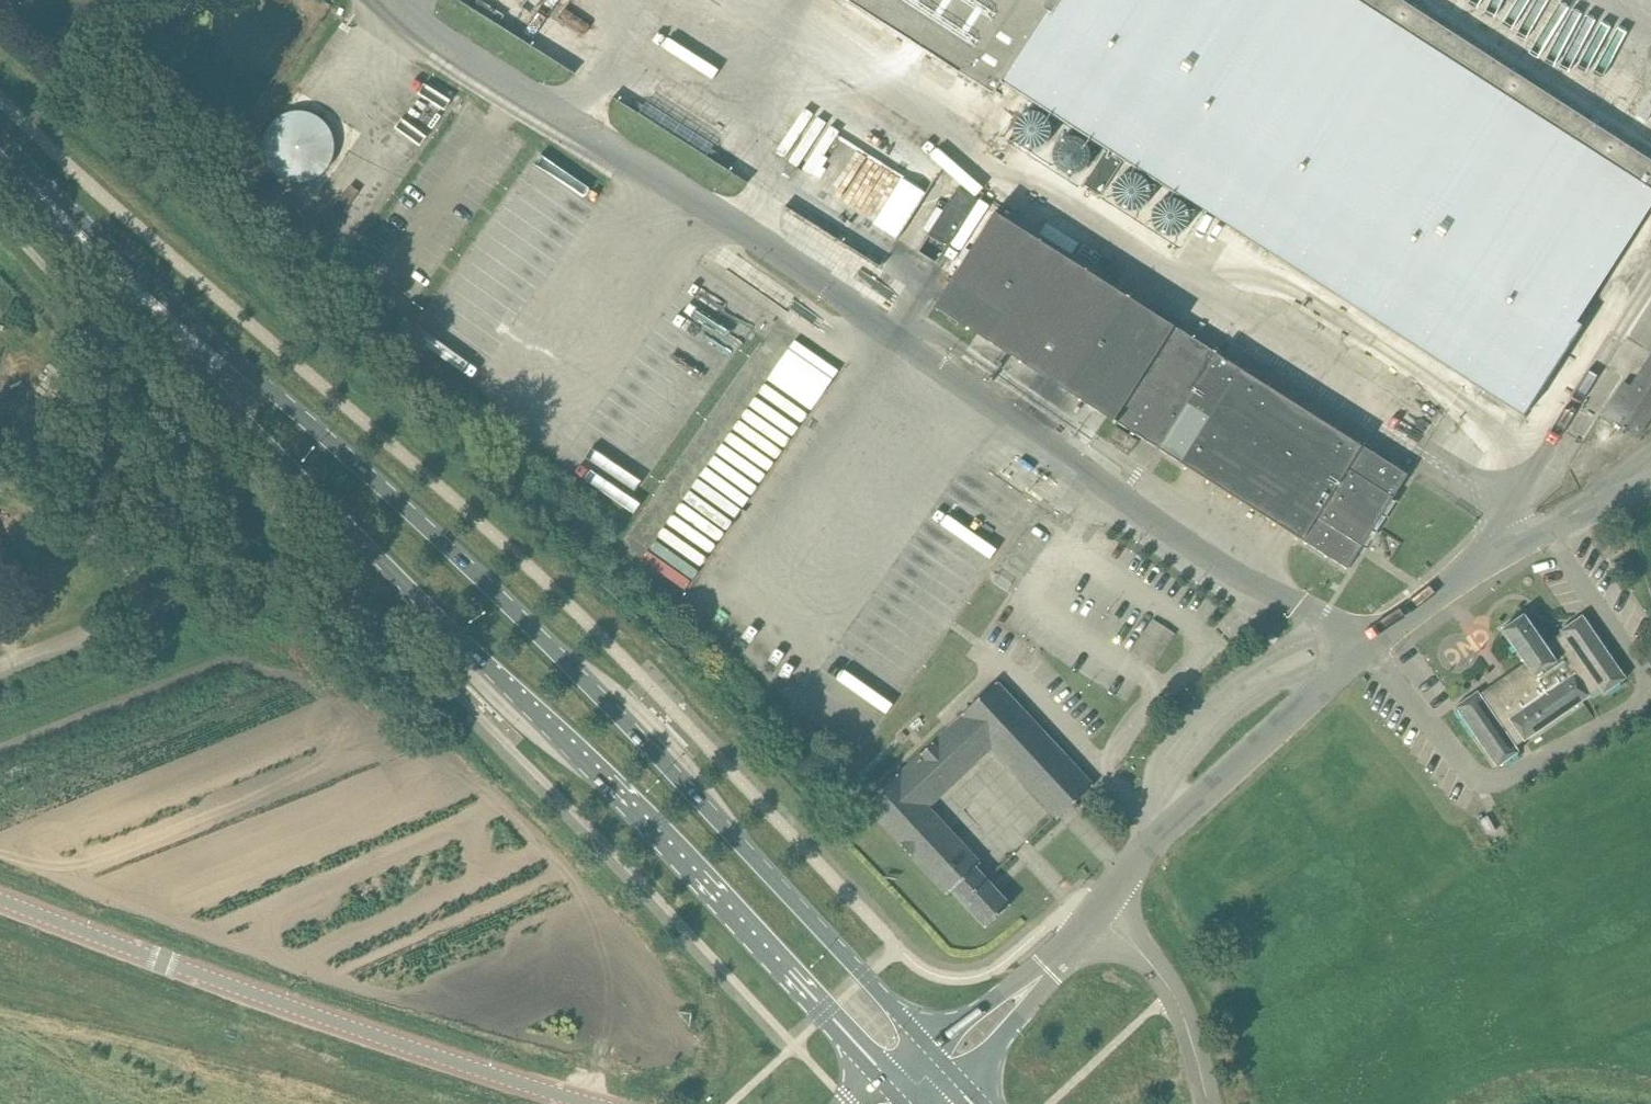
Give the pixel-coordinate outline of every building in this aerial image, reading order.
[(995,93),(1004,79),(1260,243),(1527,414),(1584,327),(1577,322),(1650,207),(1650,160),(1403,0),(850,0),(995,93)] [(260,133),(266,169),(283,166),(285,180),(328,173),(318,108),(278,114),(281,130),(260,133)] [(1085,184),(1101,195),(1123,162),(1106,151),(1085,184)] [(950,246),(979,200),(959,187),(943,214),(938,211),(926,231),(950,246)] [(936,306),(1303,540),(1349,568),(1409,474),(1391,463),(1219,358),(995,213),(936,306)] [(784,335),(679,514),(686,518),(681,526),(688,530),(684,537),(716,556),(830,362),(784,335)] [(1603,415),(1638,438),(1650,418),(1650,357),(1628,392),(1621,387),(1603,415)] [(1140,441),(1118,426),(1111,438),(1133,452),(1140,441)] [(1604,693),(1627,678),(1583,615),(1561,630),(1563,634),(1547,645),(1525,613),(1503,629),(1526,662),(1512,672),(1513,678),(1512,679),(1511,678),(1501,686),(1502,686),(1484,699),(1479,690),(1456,706),(1498,767),(1521,751),(1517,745),(1601,688),(1604,693)] [(1133,652),(1155,667),(1177,633),(1154,619),(1133,652)] [(825,680),(819,691),(871,720),(877,709),(825,680)] [(999,682),(865,805),(948,894),(953,890),(987,927),(1011,904),(977,867),(982,863),(930,807),(993,748),(1058,817),(1057,818),(1058,819),(1094,785),(999,682)]
